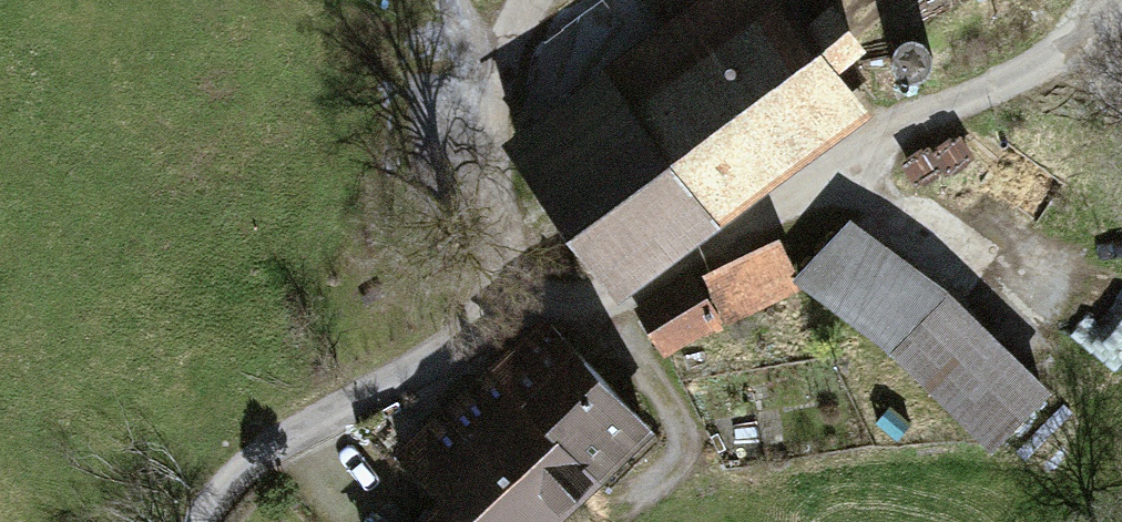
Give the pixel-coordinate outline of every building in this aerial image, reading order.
[(505,147),(623,304),(875,116),(850,74),(874,53),(838,4),(810,21),(795,0),(707,0),(505,147)] [(950,294),(851,221),(800,278),(797,282),(804,288),(889,355),(1001,464),(1060,397),(950,294)] [(800,278),(783,242),(707,276),(730,324),(804,288),(797,282),(800,278)] [(726,324),(696,276),(635,309),(666,360),(726,324)] [(487,359),(497,369),(592,468),(642,420),(550,323),(520,351),(509,340),(487,359)] [(592,468),(497,369),(403,457),(445,499),(438,509),(451,521),(535,521),(592,468)] [(438,509),(424,521),(451,521),(438,509)]
